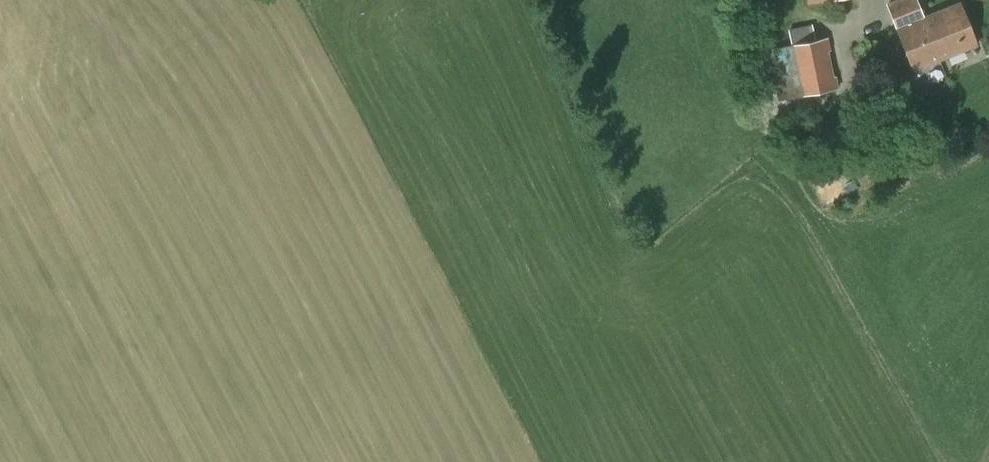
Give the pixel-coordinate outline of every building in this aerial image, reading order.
[(837,13),(856,9),(854,0),(835,0),(837,13)] [(923,18),(916,0),(902,0),(887,6),(913,71),(976,45),(959,3),(923,18)] [(767,50),(778,101),(838,88),(836,76),(834,76),(829,50),(831,50),(828,37),(815,39),(812,24),(788,29),(791,45),(767,50)]
